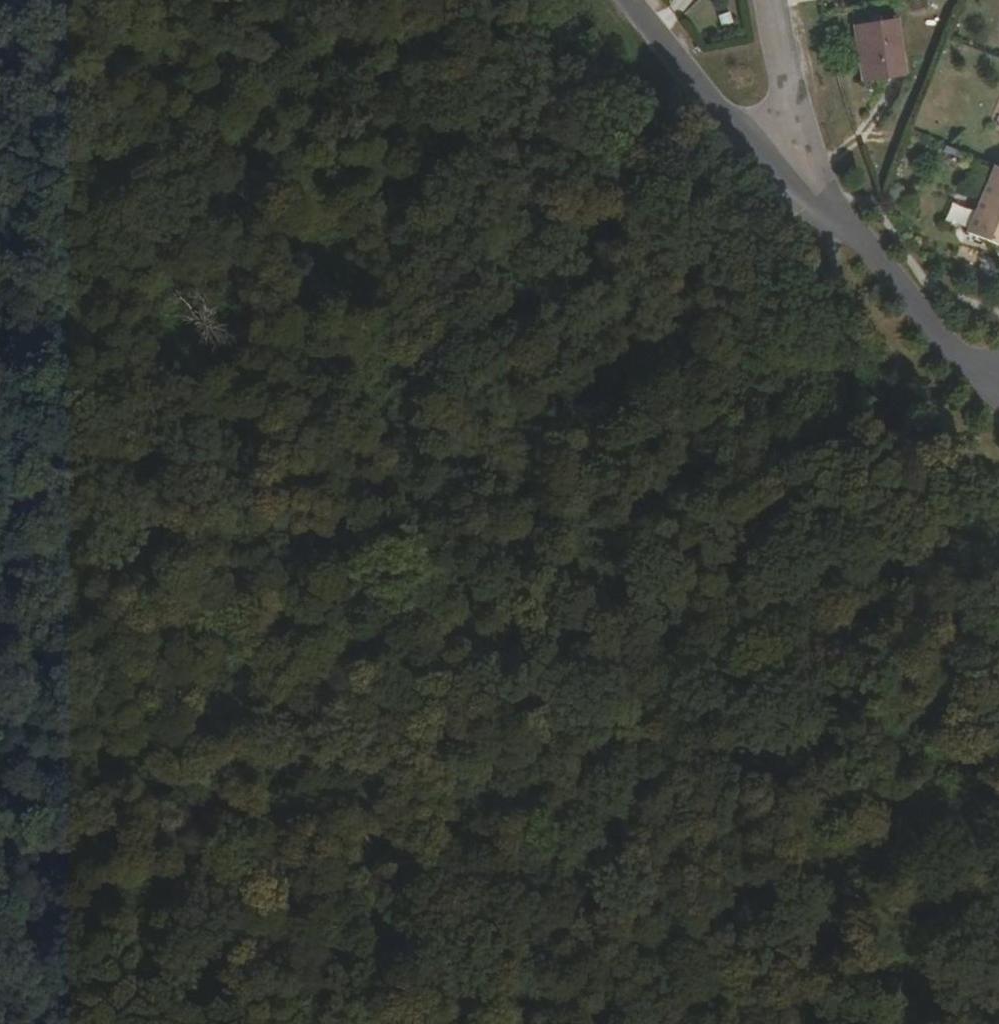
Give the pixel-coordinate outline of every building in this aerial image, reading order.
[(863,86),(905,80),(896,22),(854,28),(863,86)] [(997,166),(970,232),(998,243),(998,167),(997,166)]
